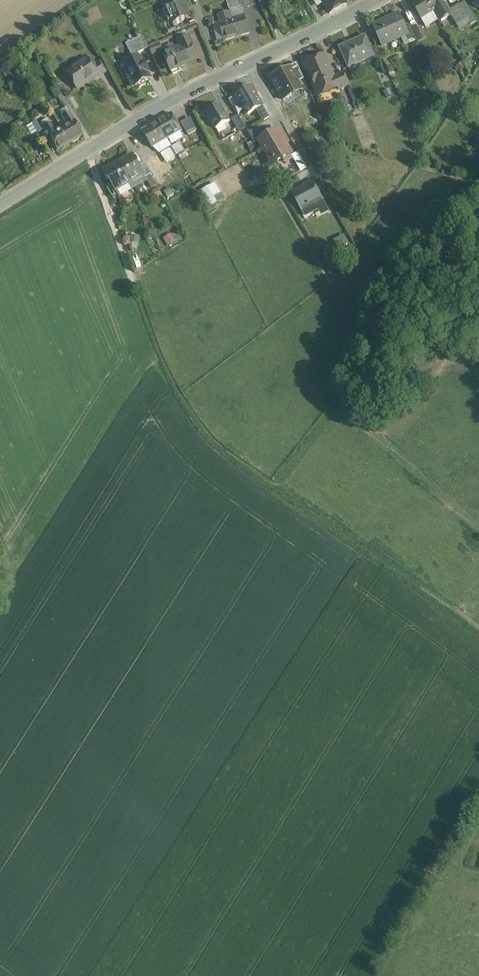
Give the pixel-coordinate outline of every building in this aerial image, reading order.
[(165,6),(167,10),(164,11),(169,22),(172,21),(173,25),(189,18),(182,0),(180,0),(178,1),(166,6),(165,6)] [(226,0),(229,10),(230,10),(241,7),(240,0),(228,0),(226,0)] [(241,7),(242,9),(256,5),(254,0),(240,0),(241,7)] [(343,0),(321,0),(330,15),(346,5),(343,0)] [(426,0),(421,0),(412,6),(421,20),(433,12),(426,0)] [(433,12),(437,10),(438,11),(436,12),(441,21),(451,16),(449,12),(450,11),(443,0),(426,0),(433,12)] [(450,11),(449,12),(451,16),(457,26),(467,19),(470,25),(476,21),(464,2),(450,11)] [(244,16),(231,19),(229,12),(219,15),(221,22),(219,23),(224,40),(249,33),(244,16)] [(405,29),(399,15),(374,26),(382,46),(405,35),(407,34),(405,29)] [(411,26),(405,29),(407,34),(405,35),(408,42),(416,38),(411,26)] [(186,31),(175,36),(178,43),(180,42),(188,38),(186,31)] [(143,36),(126,44),(134,60),(141,57),(139,53),(149,49),(143,36)] [(365,37),(340,48),(349,68),(373,57),(374,56),(371,49),(365,37)] [(188,38),(180,42),(182,47),(164,55),(171,71),(179,67),(180,66),(181,67),(188,64),(188,63),(198,59),(191,44),(188,38)] [(160,44),(150,48),(152,55),(162,50),(160,44)] [(382,59),(376,47),(371,49),(374,56),(373,57),(375,62),(382,59)] [(334,78),(324,56),(304,65),(319,98),(338,89),(333,78),(334,78)] [(85,57),(64,72),(76,90),(97,76),(97,75),(91,66),(85,57)] [(134,60),(126,64),(132,77),(128,79),(132,88),(136,86),(136,87),(151,79),(149,74),(150,73),(145,62),(144,63),(141,57),(134,60)] [(99,62),(94,65),(93,64),(91,66),(97,75),(97,76),(98,77),(106,72),(99,62)] [(179,67),(171,71),(173,75),(181,72),(179,67)] [(334,78),(333,78),(338,89),(339,90),(350,86),(344,73),(334,78)] [(290,74),(275,82),(286,102),(301,94),(290,74)] [(354,106),(358,104),(353,88),(349,90),(354,106)] [(251,89),(234,98),(239,106),(242,105),(248,116),(262,108),(251,89)] [(310,93),(304,97),(311,110),(317,107),(310,93)] [(70,105),(63,94),(57,98),(64,109),(70,105)] [(230,123),(221,106),(207,114),(216,131),(230,123)] [(83,137),(68,113),(61,117),(66,126),(60,129),(69,145),(83,137)] [(172,114),(157,123),(168,141),(182,132),(172,114)] [(183,122),(189,135),(198,130),(191,118),(183,122)] [(246,130),(239,118),(232,122),(239,134),(246,130)] [(41,132),(36,122),(30,125),(36,135),(41,132)] [(168,141),(157,123),(142,132),(145,137),(143,138),(146,143),(148,142),(153,150),(168,141)] [(55,133),(49,124),(42,128),(50,142),(48,144),(49,147),(52,145),(56,153),(69,145),(60,129),(55,133)] [(251,133),(255,142),(267,136),(263,127),(251,133)] [(292,157),(278,132),(262,142),(274,163),(282,159),(283,162),(292,157)] [(180,144),(172,149),(177,156),(184,152),(180,144)] [(161,155),(151,162),(157,172),(167,166),(161,155)] [(307,170),(299,155),(292,159),(301,173),(307,170)] [(137,168),(131,157),(119,164),(131,185),(145,177),(139,168),(137,168)] [(119,164),(106,171),(112,182),(112,184),(117,193),(131,185),(119,164)] [(151,176),(144,165),(139,168),(145,177),(146,179),(151,176)] [(320,181),(314,184),(319,194),(326,191),(320,181)] [(117,193),(112,184),(106,188),(113,199),(119,196),(117,193)] [(212,209),(226,201),(216,184),(203,192),(212,209)] [(313,184),(292,196),(301,212),(322,200),(319,194),(314,184),(313,184)] [(139,252),(140,236),(131,236),(130,251),(139,252)]
